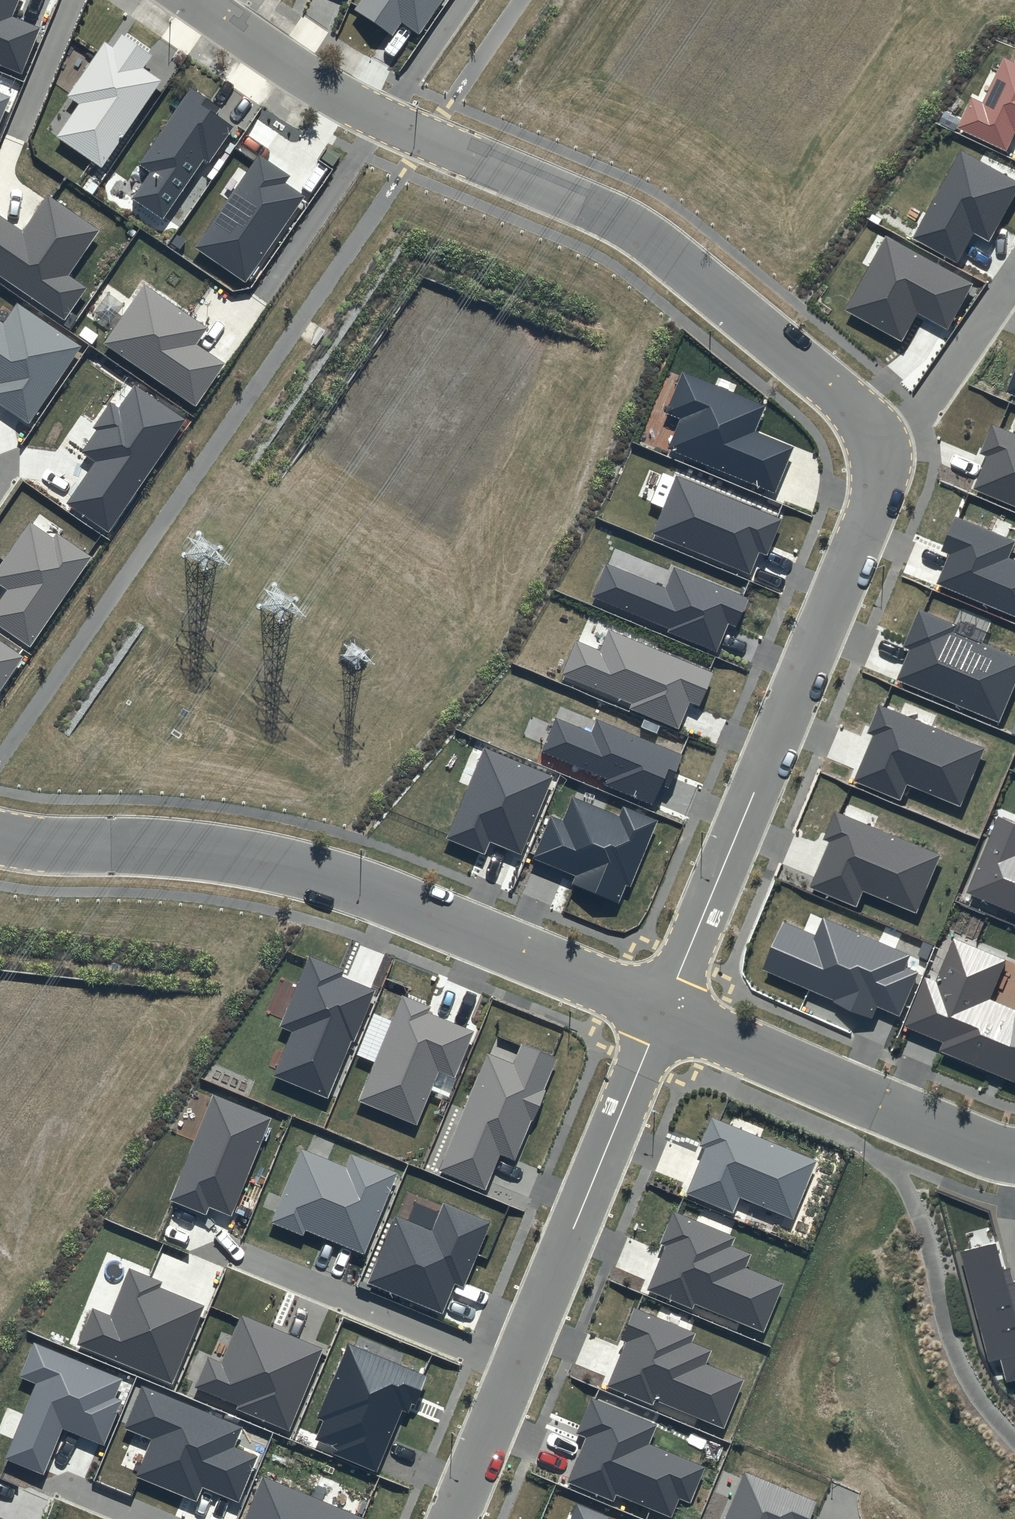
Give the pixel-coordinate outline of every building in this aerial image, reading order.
[(21,73),(39,28),(12,17),(19,0),(0,0),(0,65),(21,73)] [(354,9),(393,35),(402,22),(419,34),(442,0),(361,0),(354,9)] [(153,55),(121,34),(112,47),(105,42),(68,96),(79,104),(57,136),(102,166),(160,80),(144,69),(153,55)] [(1003,58),(982,102),(971,97),(956,128),(1006,151),(1014,133),(1014,63),(1003,58)] [(220,108),(190,88),(138,164),(149,172),(131,198),(162,219),(203,159),(209,163),(234,126),(216,114),(220,108)] [(0,92),(0,123),(11,97),(0,92)] [(960,151),(912,238),(957,262),(973,233),(989,242),(1014,194),(1014,181),(960,151)] [(290,176),(259,155),(195,247),(245,282),(304,196),(285,183),(290,176)] [(22,230),(0,215),(0,275),(64,319),(86,287),(68,275),(100,230),(47,193),(22,230)] [(972,283),(885,236),(844,310),(902,342),(918,313),(947,329),(972,283)] [(208,328),(144,285),(104,343),(196,405),(224,364),(196,345),(208,328)] [(17,304),(4,323),(0,321),(0,404),(28,423),(80,346),(17,304)] [(766,405),(683,371),(665,413),(680,419),(668,449),(774,493),(793,447),(755,432),(766,405)] [(185,420),(134,385),(118,408),(110,403),(94,427),(97,430),(82,452),(95,462),(67,503),(109,532),(185,420)] [(992,423),(979,453),(987,456),(973,489),(1014,507),(1014,433),(992,423)] [(782,519),(676,475),(652,533),(749,574),(759,552),(767,555),(782,519)] [(955,516),(940,551),(949,554),(937,584),(1014,616),(1014,561),(1008,558),(1014,541),(955,516)] [(29,522),(0,565),(0,585),(7,590),(0,601),(0,626),(31,648),(93,557),(58,533),(54,539),(29,522)] [(750,598),(673,565),(664,586),(606,562),(591,596),(669,628),(668,632),(716,652),(728,624),(737,628),(750,598)] [(919,609),(903,646),(910,649),(897,680),(998,722),(1014,682),(1014,657),(953,631),(956,624),(919,609)] [(713,672),(608,628),(599,650),(576,641),(562,675),(631,704),(630,708),(678,728),(689,702),(699,706),(713,672)] [(0,641),(0,691),(23,657),(0,641)] [(983,748),(878,704),(866,733),(873,736),(854,780),(899,799),(906,783),(959,805),(983,748)] [(683,755),(596,719),(590,732),(556,718),(542,752),(606,778),(604,784),(652,804),(660,785),(669,789),(683,755)] [(554,776),(484,747),(445,838),(485,855),(491,841),(521,854),(554,776)] [(619,815),(573,796),(562,821),(551,816),(534,858),(575,875),(572,884),(618,903),(626,885),(630,887),(658,820),(623,806),(619,815)] [(940,855),(834,810),(822,838),(829,841),(809,887),(856,907),(863,891),(916,913),(940,855)] [(998,817),(966,893),(1014,914),(1014,824),(998,817)] [(910,955),(822,917),(815,934),(784,921),(763,971),(872,1018),(877,1005),(899,1015),(917,973),(905,968),(910,955)] [(939,1051),(1013,1082),(1014,1082),(1014,1010),(990,999),(1006,960),(953,939),(936,982),(925,977),(905,1027),(942,1043),(939,1051)] [(343,970),(309,956),(280,1027),(291,1032),(273,1076),(327,1098),(351,1041),(354,1043),(375,991),(340,977),(343,970)] [(431,1007),(402,995),(357,1101),(417,1126),(440,1072),(454,1077),(473,1032),(428,1013),(431,1007)] [(558,1059),(521,1043),(513,1063),(488,1053),(439,1171),(485,1190),(500,1154),(516,1161),(558,1059)] [(271,1118),(212,1094),(169,1200),(206,1215),(209,1208),(231,1217),(271,1118)] [(817,1160),(712,1117),(700,1146),(705,1148),(686,1194),(734,1213),(740,1198),(793,1220),(817,1160)] [(398,1173),(350,1153),(345,1167),(301,1149),(271,1223),(303,1236),(305,1231),(364,1255),(398,1173)] [(489,1222),(443,1203),(432,1231),(395,1216),(367,1284),(442,1314),(455,1283),(463,1286),(489,1222)] [(733,1237),(673,1212),(659,1243),(666,1246),(648,1290),(693,1309),(695,1304),(764,1332),(784,1283),(746,1268),(751,1255),(729,1246),(733,1237)] [(961,1251),(965,1265),(963,1266),(989,1361),(1001,1358),(1007,1383),(1014,1381),(1014,1280),(1014,1281),(1010,1268),(1003,1270),(996,1242),(961,1251)] [(162,1282),(129,1268),(109,1316),(92,1308),(77,1344),(171,1383),(203,1305),(160,1287),(162,1282)] [(696,1333),(633,1307),(621,1338),(627,1341),(608,1386),(653,1405),(655,1400),(724,1429),(745,1380),(707,1364),(713,1351),(692,1342),(696,1333)] [(323,1349),(241,1315),(222,1361),(208,1356),(195,1387),(238,1405),(236,1410),(289,1431),(323,1349)] [(122,1379),(34,1342),(19,1377),(36,1384),(5,1458),(43,1474),(62,1427),(103,1445),(122,1401),(114,1397),(122,1379)] [(428,1376),(348,1343),(318,1418),(324,1420),(315,1441),(336,1449),(334,1455),(377,1473),(402,1411),(408,1413),(412,1405),(416,1406),(428,1376)] [(242,1428),(142,1387),(125,1428),(152,1439),(136,1477),(196,1502),(202,1487),(238,1502),(257,1456),(235,1447),(242,1428)] [(657,1424),(590,1397),(575,1434),(585,1438),(567,1482),(613,1501),(616,1494),(672,1517),(679,1499),(690,1503),(705,1467),(649,1444),(657,1424)] [(744,1473),(725,1518),(810,1518),(816,1502),(744,1473)] [(262,1476),(244,1518),(364,1518),(262,1476)] [(576,1504),(570,1518),(610,1518),(611,1518),(576,1504)]
